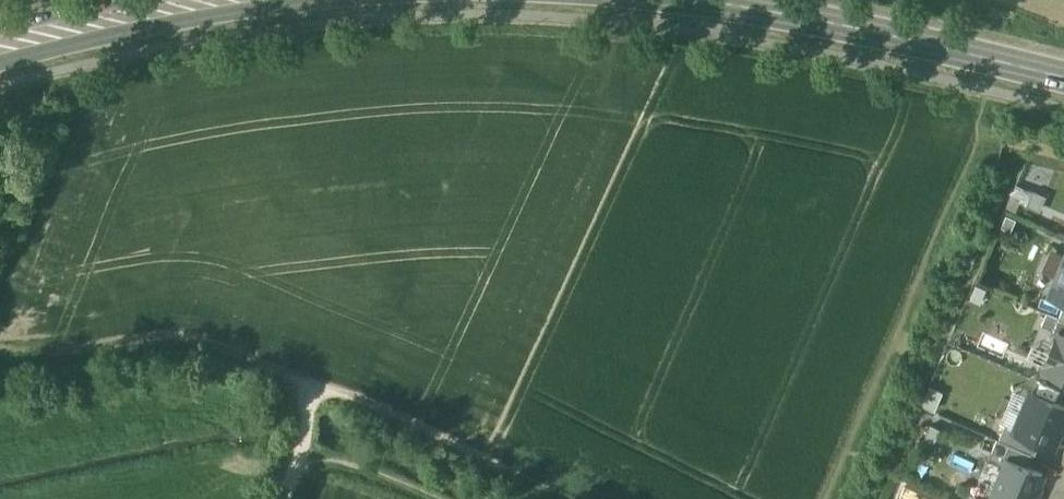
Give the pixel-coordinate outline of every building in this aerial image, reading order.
[(1037,210),(1044,195),(1017,183),(1011,198),(1037,210)] [(1049,294),(1063,301),(1063,260),(1049,294)] [(1063,334),(1063,320),(1047,312),(1042,324),(1058,331),(1063,334)] [(1063,377),(1063,334),(1058,331),(1042,367),(1063,377)] [(1052,445),(1056,436),(1059,437),(1063,425),(1063,420),(1063,419),(1063,417),(1063,405),(1032,391),(1015,428),(1015,429),(1040,440),(1052,445)] [(1015,428),(1004,423),(998,438),(1033,454),(1034,454),(1040,440),(1015,429),(1015,428)] [(998,438),(997,438),(991,449),(1008,457),(1028,466),(1033,454),(998,438)] [(1043,472),(1032,467),(1028,466),(1008,457),(990,498),(1031,498),(1043,472)]
